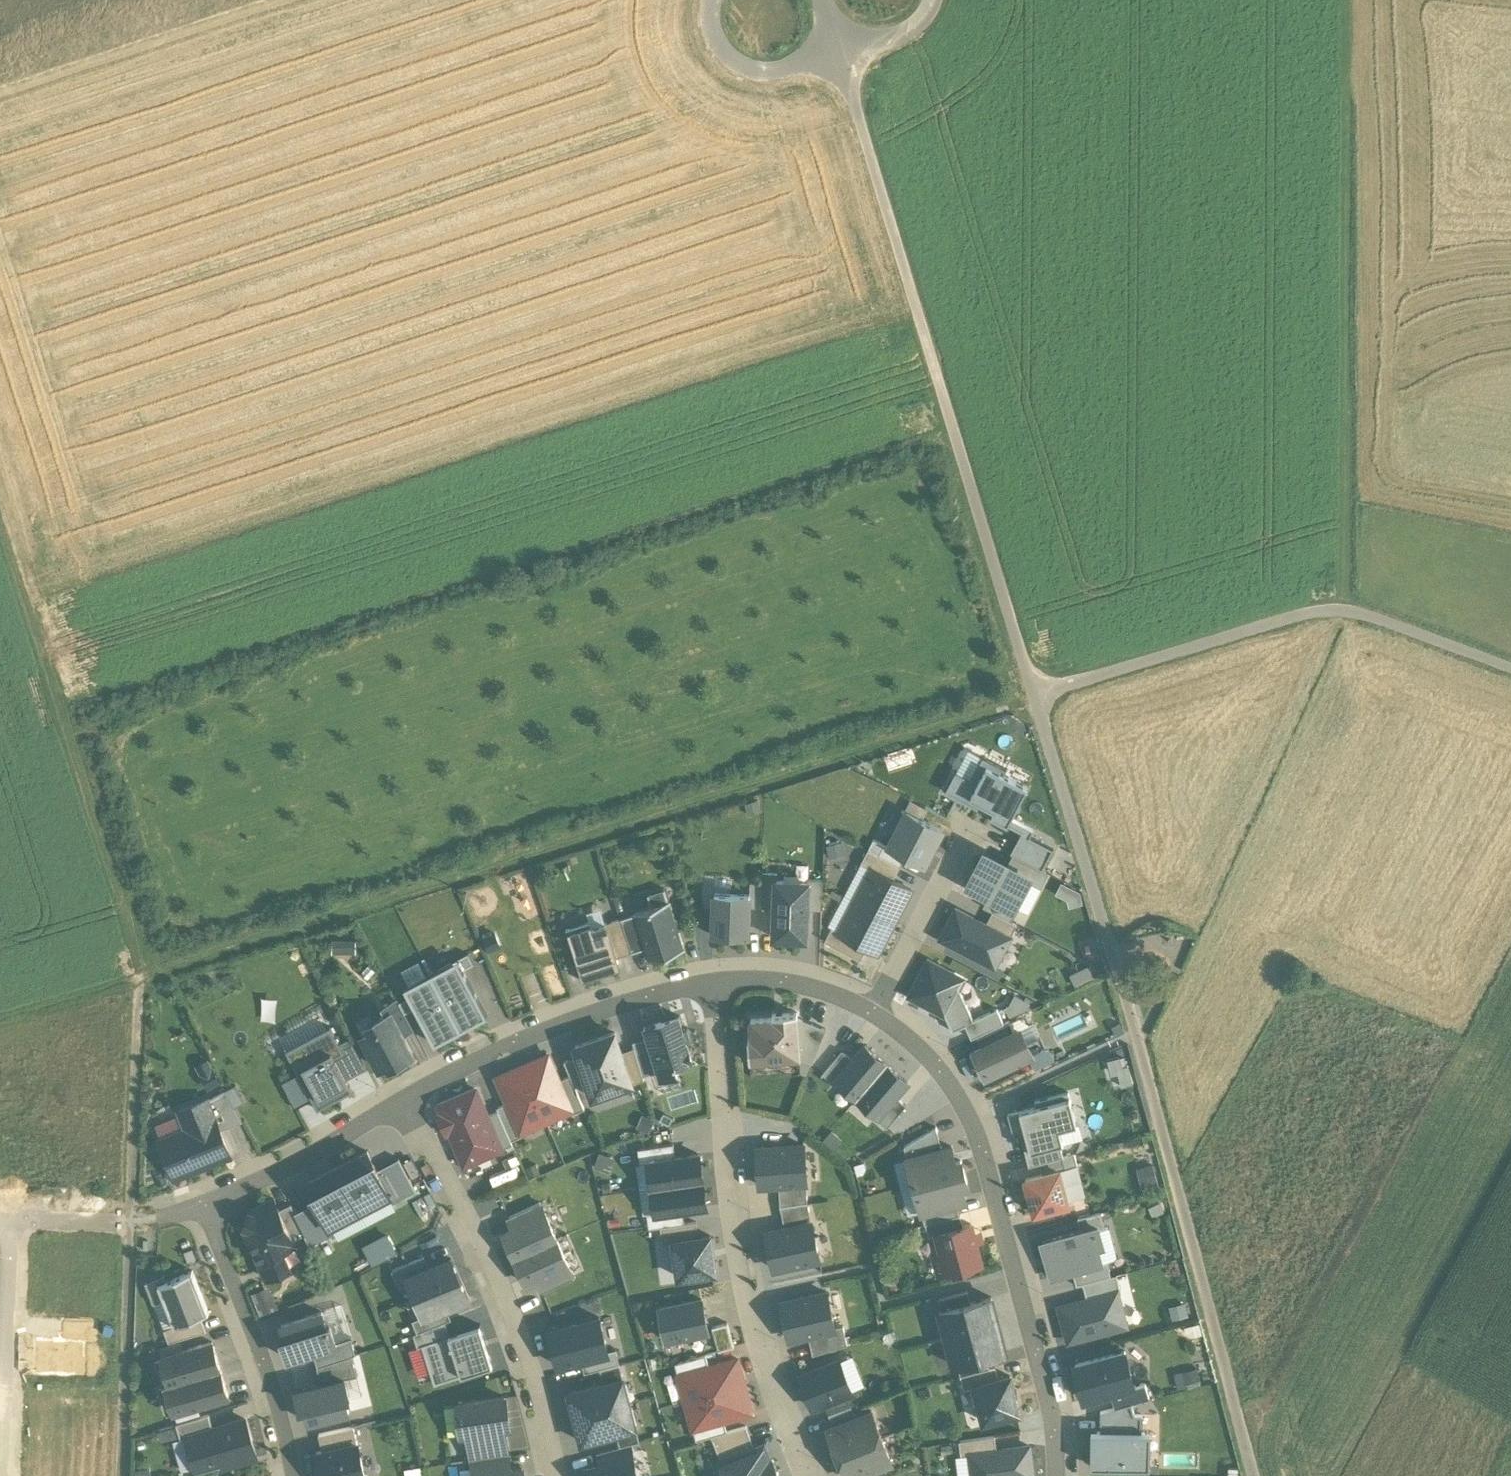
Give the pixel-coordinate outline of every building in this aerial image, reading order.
[(971,779),(956,771),(945,791),(971,804),(974,799),(970,796),(987,764),(1004,773),(1007,768),(983,756),(971,779)] [(1004,773),(987,764),(970,796),(974,799),(1011,818),(1028,786),(1004,773)] [(908,811),(889,847),(905,855),(923,865),(942,829),(908,811)] [(1026,825),(1011,852),(1015,855),(1043,869),(1054,849),(1030,836),(1034,829),(1026,825)] [(874,838),(868,849),(900,865),(905,855),(889,847),(874,838)] [(872,867),(893,878),(900,865),(868,849),(860,863),(871,869),(872,867)] [(1010,865),(985,853),(969,884),(991,896),(1013,907),(1028,880),(1030,876),(1010,865)] [(1043,869),(1015,855),(1010,865),(1030,876),(1028,880),(1039,885),(1047,871),(1043,869)] [(855,899),(894,920),(911,888),(893,878),(872,867),(871,869),(855,899)] [(776,873),(763,872),(762,902),(775,903),(776,880),(776,873)] [(809,879),(808,882),(807,908),(821,909),(822,879),(809,879)] [(808,882),(776,880),(775,903),(774,937),(806,938),(807,908),(808,882)] [(750,894),(749,906),(760,907),(762,883),(751,882),(750,894)] [(1080,892),(1076,890),(1063,884),(1059,892),(1070,898),(1071,904),(1082,902),(1080,895),(1080,892)] [(648,946),(651,959),(684,949),(665,888),(648,893),(652,905),(636,910),(637,912),(648,946)] [(750,894),(714,892),(712,935),(747,937),(749,906),(750,894)] [(1007,918),(1013,907),(991,896),(986,906),(993,911),(1007,918)] [(878,952),(894,920),(855,899),(838,931),(867,946),(878,952)] [(940,939),(995,967),(1011,937),(986,924),(956,909),(940,939)] [(986,924),(1011,937),(1018,923),(1007,918),(993,911),(986,924)] [(637,912),(621,917),(631,951),(648,946),(637,912)] [(621,917),(606,922),(616,956),(631,951),(621,917)] [(590,921),(566,928),(582,979),(620,967),(616,956),(606,922),(591,926),(590,921)] [(867,946),(838,931),(839,930),(832,926),(825,940),(860,959),(867,946)] [(458,958),(432,972),(461,1028),(487,1014),(458,958)] [(964,978),(928,960),(910,995),(945,1013),(953,1030),(966,1025),(975,1020),(974,1019),(959,988),(964,978)] [(432,972),(405,986),(434,1042),(461,1028),(432,972)] [(383,1004),(387,1013),(391,1011),(403,1034),(414,1028),(397,997),(383,1004)] [(1004,1022),(997,1008),(974,1019),(975,1020),(966,1025),(971,1037),(977,1034),(1004,1022)] [(403,1034),(391,1011),(387,1013),(374,1020),(377,1026),(362,1034),(380,1066),(395,1059),(397,1062),(413,1053),(403,1034)] [(797,1011),(772,1013),(773,1015),(751,1017),(752,1036),(748,1037),(750,1062),(766,1061),(766,1057),(799,1054),(801,1054),(798,1016),(797,1011)] [(647,1023),(644,1024),(648,1036),(658,1069),(660,1076),(678,1070),(677,1064),(693,1059),(687,1039),(690,1038),(687,1027),(683,1028),(679,1014),(662,1019),(656,1020),(656,1018),(647,1021),(647,1023)] [(826,1027),(798,1016),(801,1054),(799,1054),(800,1056),(802,1057),(813,1061),(826,1027)] [(1004,1022),(977,1034),(982,1046),(1015,1031),(1009,1019),(1004,1022)] [(331,1025),(288,1048),(319,1107),(353,1089),(346,1077),(335,1057),(345,1052),(339,1042),(331,1025)] [(982,1046),(974,1050),(986,1075),(1028,1055),(1032,1053),(1021,1028),(1015,1031),(982,1046)] [(615,1031),(576,1044),(579,1055),(588,1080),(593,1095),(632,1082),(622,1051),(615,1031)] [(339,1042),(345,1052),(335,1057),(346,1077),(366,1067),(350,1036),(339,1042)] [(648,1036),(633,1040),(635,1046),(644,1074),(658,1069),(648,1036)] [(865,1043),(855,1056),(853,1058),(836,1078),(837,1078),(857,1096),(887,1061),(865,1043)] [(635,1046),(622,1051),(632,1082),(645,1077),(644,1074),(635,1046)] [(853,1058),(842,1049),(823,1071),(834,1081),(837,1078),(836,1078),(853,1058)] [(560,1078),(548,1053),(523,1064),(547,1119),(571,1108),(572,1108),(560,1078)] [(571,1073),(575,1085),(588,1080),(579,1055),(565,1060),(571,1073)] [(1110,1088),(1132,1085),(1127,1055),(1105,1058),(1110,1088)] [(908,1080),(887,1061),(857,1096),(878,1113),(879,1114),(896,1094),(908,1080)] [(523,1064),(497,1075),(508,1100),(521,1130),(522,1130),(547,1119),(523,1064)] [(575,1085),(570,1074),(560,1078),(572,1108),(571,1108),(573,1112),(585,1107),(575,1085)] [(476,1087),(439,1103),(465,1163),(502,1147),(488,1113),(476,1087)] [(208,1098),(220,1129),(242,1120),(226,1088),(208,1098)] [(1025,1126),(1031,1151),(1061,1143),(1063,1143),(1059,1128),(1078,1123),(1069,1091),(1035,1099),(1036,1105),(1008,1112),(1012,1129),(1025,1126)] [(906,1103),(896,1094),(879,1114),(878,1113),(875,1116),(887,1126),(906,1103)] [(187,1127),(159,1139),(174,1176),(230,1154),(220,1129),(208,1098),(180,1109),(187,1127)] [(521,1130),(508,1100),(497,1105),(499,1108),(511,1138),(524,1133),(522,1130),(521,1130)] [(511,1138),(499,1108),(488,1113),(502,1147),(513,1142),(511,1138)] [(936,1126),(904,1145),(907,1157),(942,1148),(936,1126)] [(675,1156),(673,1143),(639,1148),(641,1161),(648,1160),(675,1156)] [(1041,1163),(1065,1156),(1061,1143),(1031,1151),(1035,1164),(1041,1163)] [(804,1144),(757,1147),(759,1184),(779,1182),(806,1181),(804,1144)] [(942,1148),(907,1157),(915,1184),(964,1171),(961,1159),(956,1160),(952,1145),(942,1148)] [(368,1149),(338,1165),(360,1208),(389,1193),(390,1193),(377,1168),(368,1149)] [(652,1186),(704,1179),(700,1152),(675,1156),(648,1160),(652,1186)] [(1041,1163),(1044,1174),(1078,1165),(1075,1154),(1065,1156),(1041,1163)] [(399,1156),(377,1168),(390,1193),(389,1193),(393,1200),(416,1188),(399,1156)] [(485,1159),(466,1164),(468,1172),(487,1167),(485,1159)] [(1140,1180),(1155,1179),(1153,1163),(1138,1165),(1140,1180)] [(360,1208),(338,1165),(307,1180),(318,1200),(330,1224),(331,1223),(360,1208)] [(1060,1170),(1026,1179),(1035,1212),(1068,1204),(1060,1170)] [(964,1171),(915,1184),(922,1211),(956,1202),(966,1199),(962,1184),(967,1182),(964,1171)] [(704,1179),(652,1186),(656,1213),(684,1209),(708,1205),(704,1179)] [(779,1182),(780,1205),(808,1201),(806,1181),(779,1182)] [(274,1197),(253,1207),(252,1211),(250,1211),(244,1225),(246,1226),(245,1230),(254,1249),(257,1248),(264,1263),(261,1264),(267,1277),(290,1266),(282,1249),(296,1242),(295,1242),(294,1239),(279,1208),(274,1197)] [(330,1224),(318,1200),(295,1211),(306,1233),(311,1243),(335,1231),(331,1223),(330,1224)] [(785,1227),(811,1221),(808,1201),(780,1205),(785,1227)] [(295,1211),(291,1202),(279,1208),(294,1239),(306,1233),(295,1211)] [(511,1216),(517,1228),(547,1214),(541,1202),(511,1216)] [(956,1202),(922,1211),(925,1222),(926,1222),(959,1213),(956,1202)] [(685,1221),(684,1209),(656,1213),(648,1214),(650,1226),(661,1225),(685,1221)] [(959,1213),(926,1222),(929,1235),(937,1233),(936,1232),(963,1225),(960,1213),(959,1213)] [(1100,1213),(1078,1218),(1081,1230),(1098,1226),(1099,1229),(1104,1228),(1100,1213)] [(504,1234),(515,1258),(557,1238),(547,1214),(517,1228),(504,1234)] [(674,1238),(698,1235),(696,1220),(685,1221),(661,1225),(663,1242),(674,1240),(674,1238)] [(785,1227),(766,1231),(774,1267),(819,1257),(811,1221),(785,1227)] [(963,1225),(936,1232),(937,1233),(942,1253),(946,1269),(947,1270),(981,1261),(974,1234),(974,1233),(971,1222),(963,1225)] [(1081,1230),(1043,1240),(1052,1277),(1074,1271),(1103,1264),(1099,1248),(1104,1246),(1099,1229),(1098,1226),(1081,1230)] [(698,1235),(674,1238),(674,1240),(679,1275),(716,1271),(710,1233),(698,1235)] [(557,1238),(515,1258),(526,1282),(538,1277),(568,1263),(557,1238)] [(942,1253),(934,1255),(939,1271),(946,1269),(942,1253)] [(425,1254),(397,1266),(392,1268),(397,1280),(408,1276),(407,1274),(430,1265),(425,1254)] [(430,1265),(407,1274),(408,1276),(416,1295),(460,1277),(451,1256),(430,1265)] [(1103,1264),(1074,1271),(1077,1284),(1083,1283),(1112,1275),(1108,1262),(1103,1264)] [(574,1275),(568,1263),(538,1277),(543,1289),(574,1275)] [(193,1269),(159,1282),(175,1324),(194,1317),(209,1311),(193,1269)] [(1112,1275),(1083,1283),(1087,1299),(1118,1291),(1121,1290),(1117,1274),(1112,1275)] [(460,1277),(416,1295),(424,1314),(424,1315),(447,1306),(468,1297),(460,1277)] [(260,1314),(278,1306),(269,1284),(251,1291),(260,1314)] [(968,1290),(939,1297),(942,1309),(971,1301),(968,1290)] [(827,1291),(781,1301),(789,1338),(808,1334),(835,1328),(835,1326),(827,1291)] [(1087,1299),(1059,1306),(1068,1341),(1127,1326),(1118,1291),(1087,1299)] [(942,1309),(939,1310),(943,1323),(947,1337),(999,1323),(992,1296),(971,1301),(942,1309)] [(702,1297),(660,1305),(667,1338),(709,1330),(702,1297)] [(452,1318),(447,1306),(424,1315),(424,1314),(413,1318),(418,1331),(446,1319),(452,1318)] [(322,1311),(282,1323),(286,1337),(283,1338),(289,1357),(313,1350),(336,1342),(336,1341),(330,1323),(326,1324),(322,1311)] [(600,1316),(549,1329),(558,1363),(581,1357),(608,1350),(608,1349),(600,1316)] [(175,1324),(164,1328),(169,1341),(200,1331),(194,1317),(175,1324)] [(451,1333),(446,1319),(418,1331),(414,1333),(419,1344),(422,1343),(451,1333)] [(494,1364),(480,1323),(451,1333),(422,1343),(436,1384),(494,1364)] [(999,1323),(947,1337),(954,1364),(958,1363),(986,1355),(1006,1350),(999,1323)] [(835,1328),(808,1334),(813,1354),(847,1343),(843,1324),(835,1326),(835,1328)] [(352,1336),(336,1341),(336,1342),(313,1350),(318,1365),(352,1354),(356,1353),(352,1336)] [(86,1341),(35,1339),(33,1374),(85,1376),(86,1341)] [(213,1340),(163,1355),(170,1381),(171,1382),(221,1367),(213,1340)] [(581,1357),(584,1372),(600,1368),(620,1363),(616,1347),(608,1349),(608,1350),(581,1357)] [(1111,1391),(1134,1385),(1125,1351),(1076,1363),(1084,1398),(1111,1391)] [(678,1373),(709,1364),(706,1353),(675,1361),(678,1373)] [(318,1365),(317,1365),(322,1382),(345,1376),(345,1377),(358,1374),(352,1354),(318,1365)] [(986,1355),(958,1363),(961,1374),(989,1367),(986,1355)] [(678,1373),(686,1400),(747,1383),(739,1356),(709,1364),(678,1373)] [(839,1358),(800,1374),(813,1407),(852,1391),(839,1358)] [(620,1363),(600,1368),(604,1381),(619,1377),(623,1376),(620,1363)] [(989,1367),(961,1374),(964,1388),(974,1385),(974,1384),(999,1378),(995,1365),(989,1367)] [(221,1367),(171,1382),(170,1381),(167,1382),(175,1410),(229,1394),(221,1367)] [(999,1378),(974,1384),(974,1385),(981,1411),(984,1420),(1020,1411),(1010,1375),(999,1378)] [(350,1396),(345,1377),(345,1376),(322,1382),(296,1388),(301,1408),(305,1407),(308,1421),(350,1410),(346,1397),(350,1396)] [(604,1381),(569,1390),(575,1415),(626,1402),(619,1377),(604,1381)] [(1145,1382),(1134,1385),(1111,1391),(1115,1407),(1132,1402),(1149,1398),(1145,1382)] [(725,1419),(754,1411),(747,1383),(686,1400),(693,1428),(725,1419)] [(505,1395),(457,1402),(462,1431),(468,1431),(469,1431),(504,1425),(509,1424),(505,1395)] [(626,1402),(575,1415),(582,1440),(617,1431),(632,1427),(626,1402)] [(1102,1410),(1101,1431),(1142,1432),(1142,1414),(1134,1414),(1132,1402),(1115,1407),(1102,1410)] [(829,1414),(833,1425),(855,1416),(851,1406),(829,1414)] [(833,1425),(828,1427),(838,1453),(882,1436),(871,1410),(855,1416),(833,1425)] [(209,1412),(177,1422),(181,1437),(187,1435),(213,1427),(209,1412)] [(213,1427),(187,1435),(195,1464),(196,1468),(222,1460),(223,1464),(255,1455),(251,1439),(252,1438),(245,1417),(213,1427)] [(728,1430),(725,1419),(693,1428),(696,1439),(712,1435),(728,1430)] [(354,1425),(319,1432),(323,1449),(358,1441),(354,1425)] [(504,1425),(469,1431),(473,1457),(508,1452),(504,1425)] [(632,1427),(617,1431),(620,1445),(631,1442),(639,1440),(636,1426),(632,1427)] [(712,1435),(723,1463),(724,1463),(724,1462),(756,1449),(746,1426),(728,1430),(712,1435)] [(1101,1431),(1091,1431),(1090,1467),(1150,1467),(1151,1432),(1142,1432),(1101,1431)] [(195,1464),(187,1435),(181,1437),(173,1439),(182,1468),(195,1464)] [(995,1435),(959,1440),(961,1454),(970,1453),(970,1452),(997,1449),(995,1435)] [(838,1453),(847,1475),(857,1475),(876,1469),(892,1462),(882,1436),(838,1453)] [(317,1451),(323,1475),(364,1475),(366,1475),(358,1441),(323,1449),(317,1451)] [(620,1445),(598,1451),(600,1464),(634,1458),(631,1442),(620,1445)] [(970,1452),(970,1453),(973,1475),(1033,1475),(1029,1445),(997,1449),(970,1452)] [(724,1462),(724,1463),(729,1475),(774,1475),(773,1475),(779,1473),(773,1458),(768,1461),(762,1447),(756,1449),(724,1462)] [(508,1452),(473,1457),(475,1472),(511,1467),(508,1452)] [(600,1464),(586,1466),(588,1475),(637,1475),(634,1458),(600,1464)] [(405,1466),(406,1475),(422,1475),(421,1465),(405,1466)] [(475,1472),(475,1475),(524,1475),(522,1466),(511,1467),(475,1472)]
